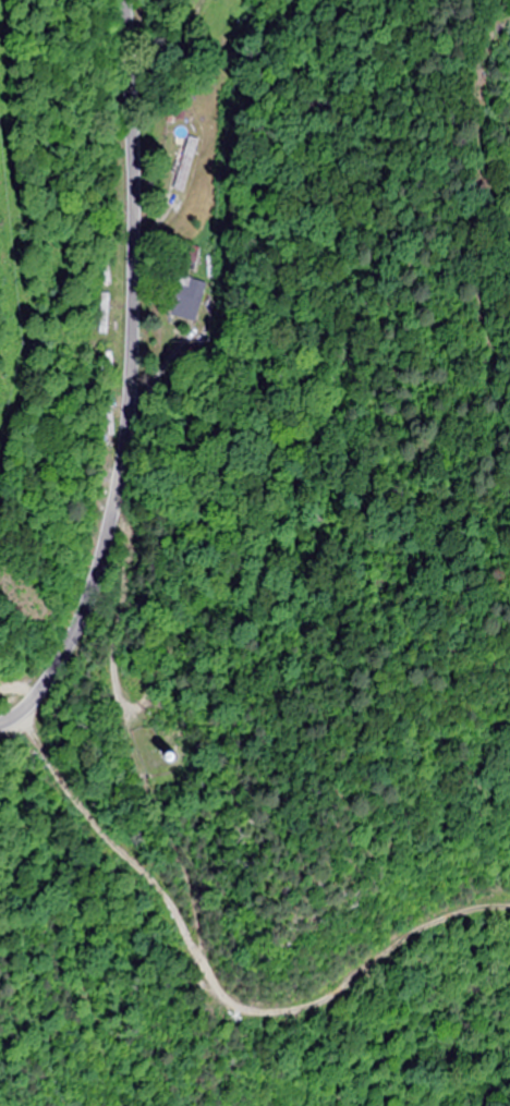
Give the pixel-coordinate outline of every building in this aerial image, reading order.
[(200,141),(187,137),(174,191),(187,195),(200,141)] [(195,280),(200,265),(184,260),(168,310),(199,319),(210,284),(195,280)]
